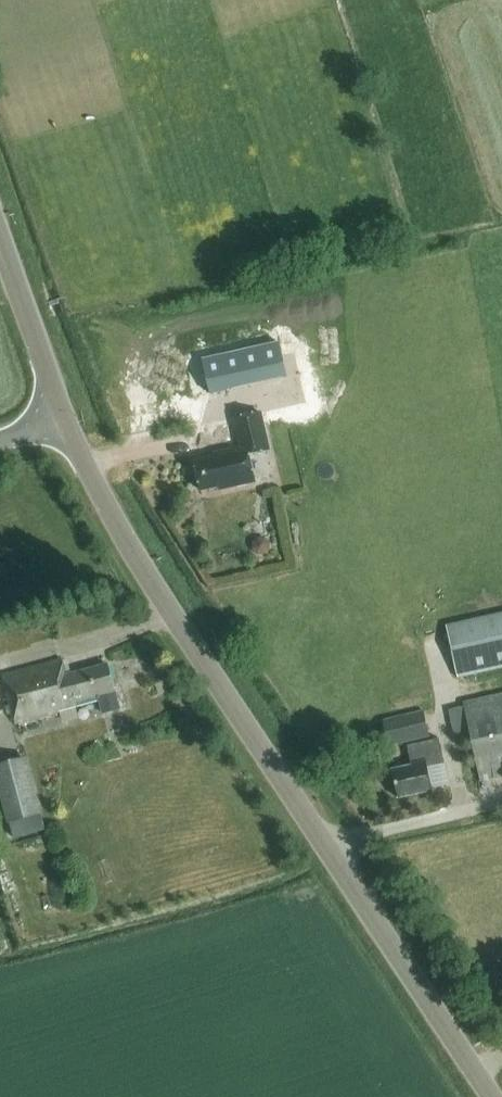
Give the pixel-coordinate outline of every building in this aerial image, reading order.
[(279,343),(203,360),(211,394),(287,377),(279,343)] [(234,418),(241,447),(222,451),(222,455),(194,461),(201,490),(219,486),(220,489),(255,482),(248,454),(269,450),(261,412),(234,418)] [(258,537),(253,541),(252,548),(257,554),(264,555),(270,550),(270,543),(265,537),(258,537)] [(446,625),(458,678),(501,668),(501,613),(446,625)] [(119,709),(107,664),(65,675),(61,659),(4,674),(17,723),(60,712),(62,721),(78,717),(74,701),(97,695),(102,713),(119,709)] [(464,702),(481,781),(501,776),(501,693),(464,702)] [(424,711),(383,720),(389,746),(430,737),(424,711)] [(407,745),(410,759),(412,766),(392,770),(398,797),(433,790),(428,767),(445,763),(439,738),(407,745)] [(7,821),(12,820),(16,836),(48,829),(29,755),(0,762),(0,791),(7,821)]
